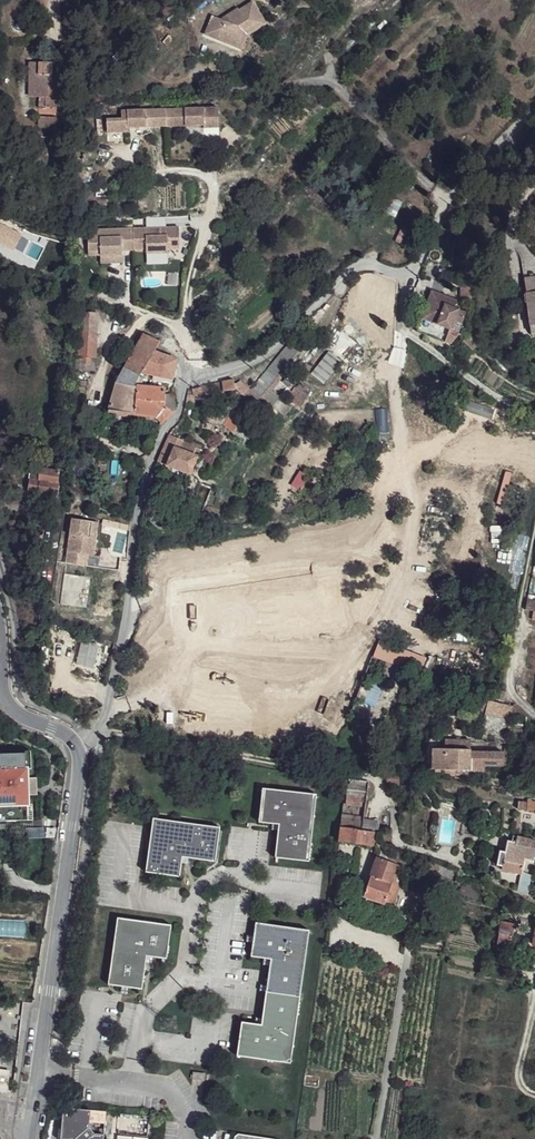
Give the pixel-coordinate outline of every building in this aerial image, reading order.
[(221,23),(212,19),(205,38),(236,51),(242,36),(237,34),(239,32),(245,34),(263,23),(252,6),(239,14),(238,12),(228,19),(229,22),(225,25),(221,23)] [(242,36),(236,51),(241,53),(247,39),(265,28),(263,23),(245,34),(239,32),(237,34),(242,36)] [(39,110),(59,109),(59,85),(53,86),(53,64),(29,64),(29,77),(30,77),(36,77),(36,99),(40,99),(39,110)] [(105,133),(126,132),(126,128),(201,127),(201,130),(217,130),(216,110),(119,112),(119,120),(104,120),(105,133)] [(59,130),(59,119),(39,118),(38,129),(59,130)] [(201,130),(201,139),(217,139),(217,130),(201,130)] [(176,183),(178,207),(197,206),(195,182),(176,183)] [(132,231),(86,232),(87,253),(99,253),(99,257),(121,256),(121,253),(132,252),(145,252),(145,256),(166,256),(166,252),(178,251),(177,230),(157,230),(157,234),(153,234),(153,231),(132,231)] [(470,302),(469,290),(461,291),(462,303),(470,302)] [(457,340),(449,334),(451,329),(453,324),(454,321),(459,323),(462,324),(466,314),(455,309),(457,301),(448,298),(447,300),(444,299),(445,296),(432,292),(429,302),(432,303),(430,309),(425,312),(423,318),(418,332),(453,345),(457,340)] [(78,358),(95,359),(98,313),(80,313),(78,358)] [(155,352),(161,342),(144,334),(117,383),(135,387),(141,374),(155,352)] [(479,344),(470,334),(463,341),(472,351),(479,344)] [(173,380),(178,360),(155,352),(141,374),(173,380)] [(346,363),(330,393),(344,400),(360,370),(346,363)] [(235,390),(234,380),(214,384),(201,386),(201,387),(203,394),(203,395),(215,393),(230,391),(235,390)] [(250,388),(241,381),(238,384),(237,390),(244,395),(250,388)] [(162,424),(172,413),(164,408),(165,396),(165,389),(135,387),(117,383),(116,384),(115,387),(108,413),(134,416),(156,418),(162,424)] [(193,396),(203,394),(201,387),(192,389),(193,395),(193,396)] [(252,390),(250,388),(244,395),(244,396),(256,406),(262,398),(252,390)] [(303,408),(310,397),(295,389),(289,399),(303,408)] [(230,391),(215,393),(217,403),(231,401),(230,391)] [(172,413),(175,409),(173,394),(169,395),(165,396),(164,408),(172,413)] [(250,408),(240,401),(224,424),(233,431),(250,408)] [(105,431),(105,425),(96,425),(96,433),(105,431)] [(169,435),(157,462),(173,468),(184,473),(190,476),(200,451),(187,446),(189,442),(183,439),(182,441),(169,435)] [(202,447),(189,442),(187,446),(200,451),(202,447)] [(182,480),(184,473),(173,468),(170,475),(182,480)] [(38,474),(29,472),(28,479),(30,479),(28,490),(57,495),(59,484),(58,484),(60,472),(39,469),(38,474)] [(301,489),(307,474),(298,470),(292,485),(301,489)] [(218,494),(212,492),(209,503),(215,504),(218,494)] [(95,550),(97,531),(91,531),(93,517),(72,514),(67,558),(88,561),(89,549),(95,550)] [(186,558),(185,549),(158,550),(158,560),(186,558)] [(527,601),(526,610),(530,611),(534,611),(534,603),(527,601)] [(100,650),(83,645),(80,659),(97,663),(100,650)] [(97,663),(80,659),(78,665),(95,670),(97,663)] [(404,668),(387,662),(383,674),(400,680),(404,668)] [(488,701),(485,714),(510,719),(513,707),(488,701)] [(31,783),(43,782),(42,772),(33,773),(32,763),(31,764),(29,748),(0,751),(0,818),(36,814),(34,799),(36,799),(35,790),(32,790),(31,783)] [(438,770),(444,770),(445,749),(440,749),(439,749),(433,749),(432,770),(436,770),(438,770)] [(469,750),(445,749),(444,770),(455,771),(465,771),(469,771),(469,766),(470,753),(469,750)] [(504,754),(470,753),(469,766),(503,767),(504,754)] [(388,773),(387,784),(400,785),(401,774),(388,773)] [(349,779),(346,800),(366,803),(369,782),(349,779)] [(44,789),(43,782),(31,783),(32,790),(35,790),(44,789)] [(262,788),(258,822),(279,825),(275,858),(309,862),(316,794),(262,788)] [(518,802),(518,810),(534,812),(534,804),(518,802)] [(342,815),(338,840),(373,845),(374,836),(374,832),(362,830),(363,817),(342,815)] [(153,819),(146,872),(180,877),(182,863),(182,857),(188,858),(215,861),(220,828),(153,819)] [(55,838),(56,828),(25,828),(26,838),(55,838)] [(508,841),(505,852),(502,867),(501,870),(508,872),(520,874),(521,874),(521,872),(524,859),(534,861),(534,855),(534,841),(514,837),(513,842),(508,841)] [(496,866),(502,867),(505,852),(500,851),(496,866)] [(377,859),(363,897),(392,907),(403,877),(395,874),(398,866),(377,859)] [(519,880),(520,874),(508,872),(507,877),(519,880)] [(530,876),(521,872),(521,874),(518,890),(527,894),(530,876)] [(480,890),(460,885),(458,894),(477,899),(480,890)] [(445,898),(445,899),(444,905),(444,910),(451,910),(452,899),(445,898)] [(117,917),(108,985),(122,987),(128,987),(142,989),(146,962),(147,956),(152,957),(162,958),(165,959),(166,959),(171,925),(117,917)] [(501,921),(496,949),(509,951),(514,923),(501,921)] [(256,923),(251,957),(265,958),(271,959),(270,965),(267,986),(266,991),(262,1019),(261,1025),(256,1024),(242,1022),(237,1056),(290,1063),(309,930),(256,923)] [(0,1069),(0,1091),(6,1091),(8,1070),(0,1069)] [(193,1072),(192,1079),(204,1080),(205,1073),(193,1072)] [(64,1101),(61,1134),(72,1135),(76,1138),(103,1138),(105,1127),(95,1127),(89,1120),(90,1115),(106,1116),(107,1105),(91,1103),(64,1101)] [(119,1129),(118,1138),(147,1138),(148,1131),(119,1129)]
